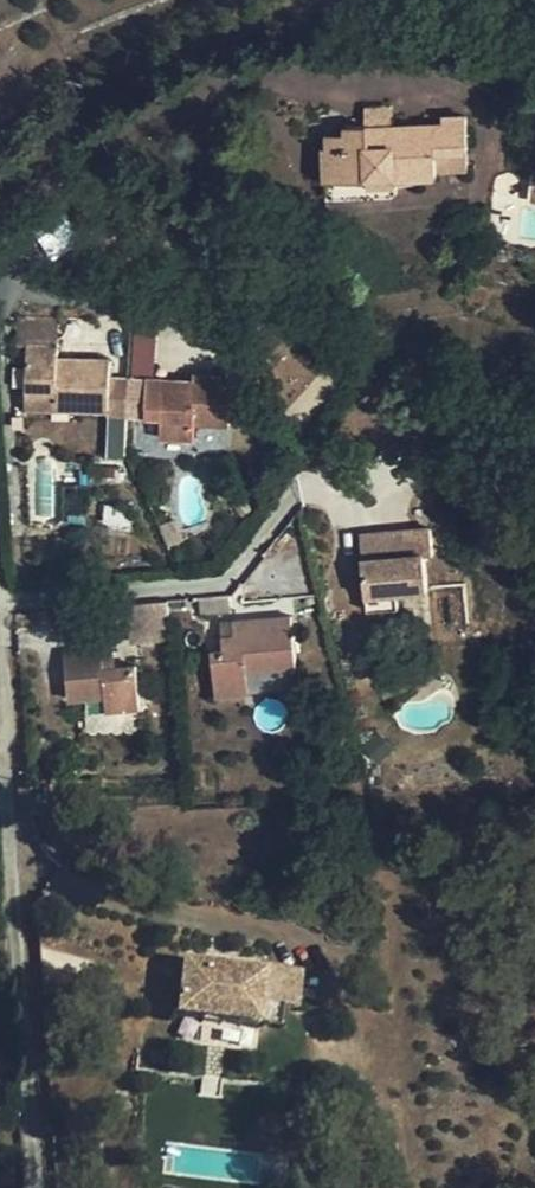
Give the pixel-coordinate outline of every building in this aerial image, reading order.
[(438,177),(437,174),(436,155),(467,153),(469,153),(467,117),(443,118),(443,124),(372,129),(371,124),(348,126),(349,133),(329,134),(330,147),(326,147),(328,198),(390,196),(393,195),(395,194),(395,193),(396,191),(396,186),(426,185),(425,177),(438,177)] [(468,172),(467,153),(436,155),(437,174),(468,172)] [(29,344),(60,345),(61,318),(18,318),(18,344),(29,344)] [(154,375),(154,335),(131,334),(130,375),(154,375)] [(54,397),(53,407),(109,408),(109,416),(163,417),(162,438),(195,439),(196,422),(231,423),(232,395),(222,394),(222,375),(196,375),(197,379),(182,379),(165,379),(111,378),(112,361),(59,359),(60,345),(29,344),(28,397),(54,397)] [(165,360),(165,379),(182,379),(182,360),(165,360)] [(54,397),(28,397),(28,407),(53,407),(54,397)] [(426,555),(435,554),(432,528),(361,534),(364,558),(367,594),(369,609),(399,607),(398,591),(430,588),(426,555)] [(233,613),(230,595),(200,598),(202,615),(233,613)] [(168,601),(128,604),(132,641),(171,638),(168,601)] [(17,617),(18,629),(36,627),(35,615),(17,617)] [(234,636),(223,637),(224,650),(212,651),(217,695),(250,692),(248,669),(297,665),(292,615),(233,621),(234,636)] [(221,622),(223,637),(234,636),(233,621),(221,622)] [(103,651),(105,668),(117,667),(115,650),(103,651)] [(138,665),(117,667),(105,668),(103,651),(65,654),(70,700),(106,696),(108,710),(141,707),(138,665)] [(47,810),(46,796),(35,797),(36,811),(47,810)] [(267,937),(182,941),(185,994),(269,991),(269,969),(291,968),(304,967),(302,929),(266,931),(267,937)] [(291,968),(269,969),(269,991),(292,990),(291,968)]
